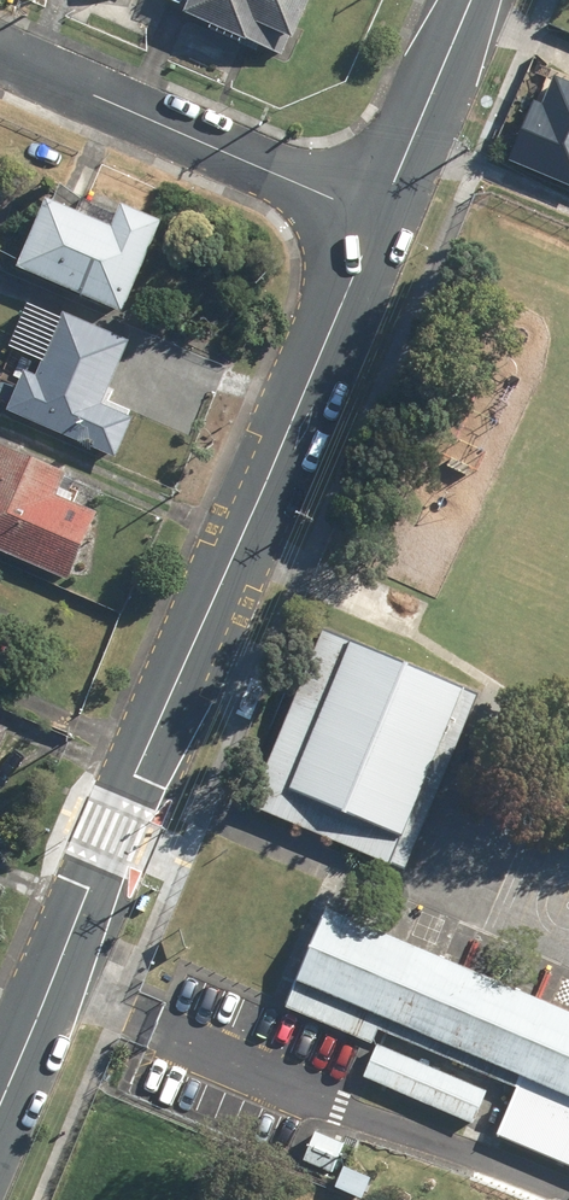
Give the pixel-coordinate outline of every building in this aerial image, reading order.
[(183,12),(278,53),(285,36),(293,40),(310,0),(188,0),(183,12)] [(114,228),(52,201),(22,269),(127,315),(167,224),(124,205),(114,228)] [(46,362),(65,320),(32,305),(13,348),(46,362)] [(46,362),(39,378),(27,372),(9,411),(118,459),(137,419),(107,406),(135,343),(68,313),(65,320),(46,362)] [(3,446),(0,453),(0,550),(70,581),(100,513),(62,496),(71,475),(3,446)] [(450,653),(325,598),(245,778),(369,833),(450,653)] [(13,730),(0,724),(0,759),(13,730)] [(322,878),(288,958),(506,1049),(482,1104),(568,1140),(568,982),(322,878)] [(475,1066),(365,1020),(350,1055),(460,1101),(475,1066)]
